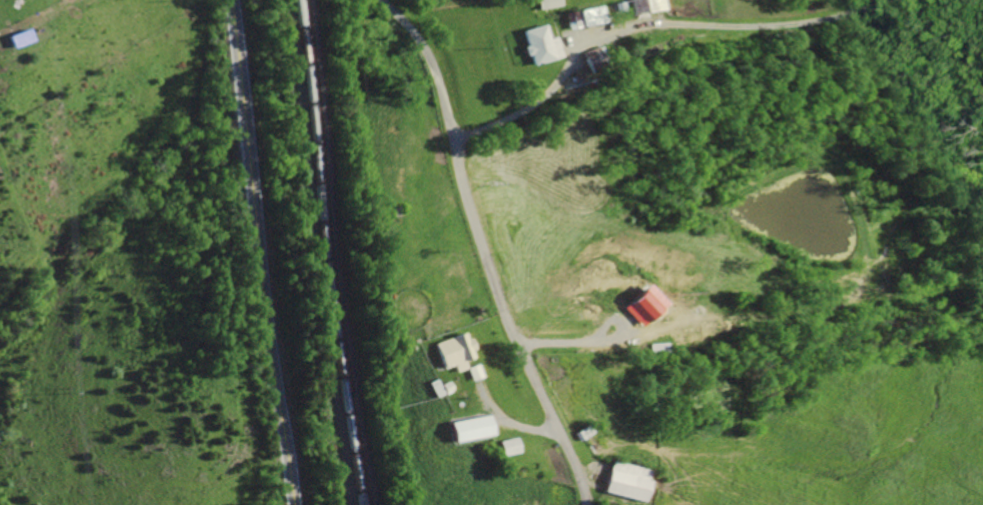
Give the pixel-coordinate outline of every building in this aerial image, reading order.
[(659,7),(657,0),(625,0),(626,12),(659,7)] [(543,37),(540,24),(518,28),(521,45),(518,46),(520,55),(525,54),(527,63),(555,57),(551,36),(543,37)] [(6,47),(26,39),(22,27),(1,34),(6,47)] [(461,360),(471,358),(463,332),(432,341),(439,368),(450,365),(452,372),(464,368),(461,360)] [(480,377),(475,363),(463,368),(468,381),(480,377)] [(444,422),(448,443),(488,434),(484,414),(444,422)] [(497,456),(515,453),(513,438),(495,441),(497,456)] [(643,470),(609,461),(601,492),(643,502),(648,481),(641,479),(643,470)]
